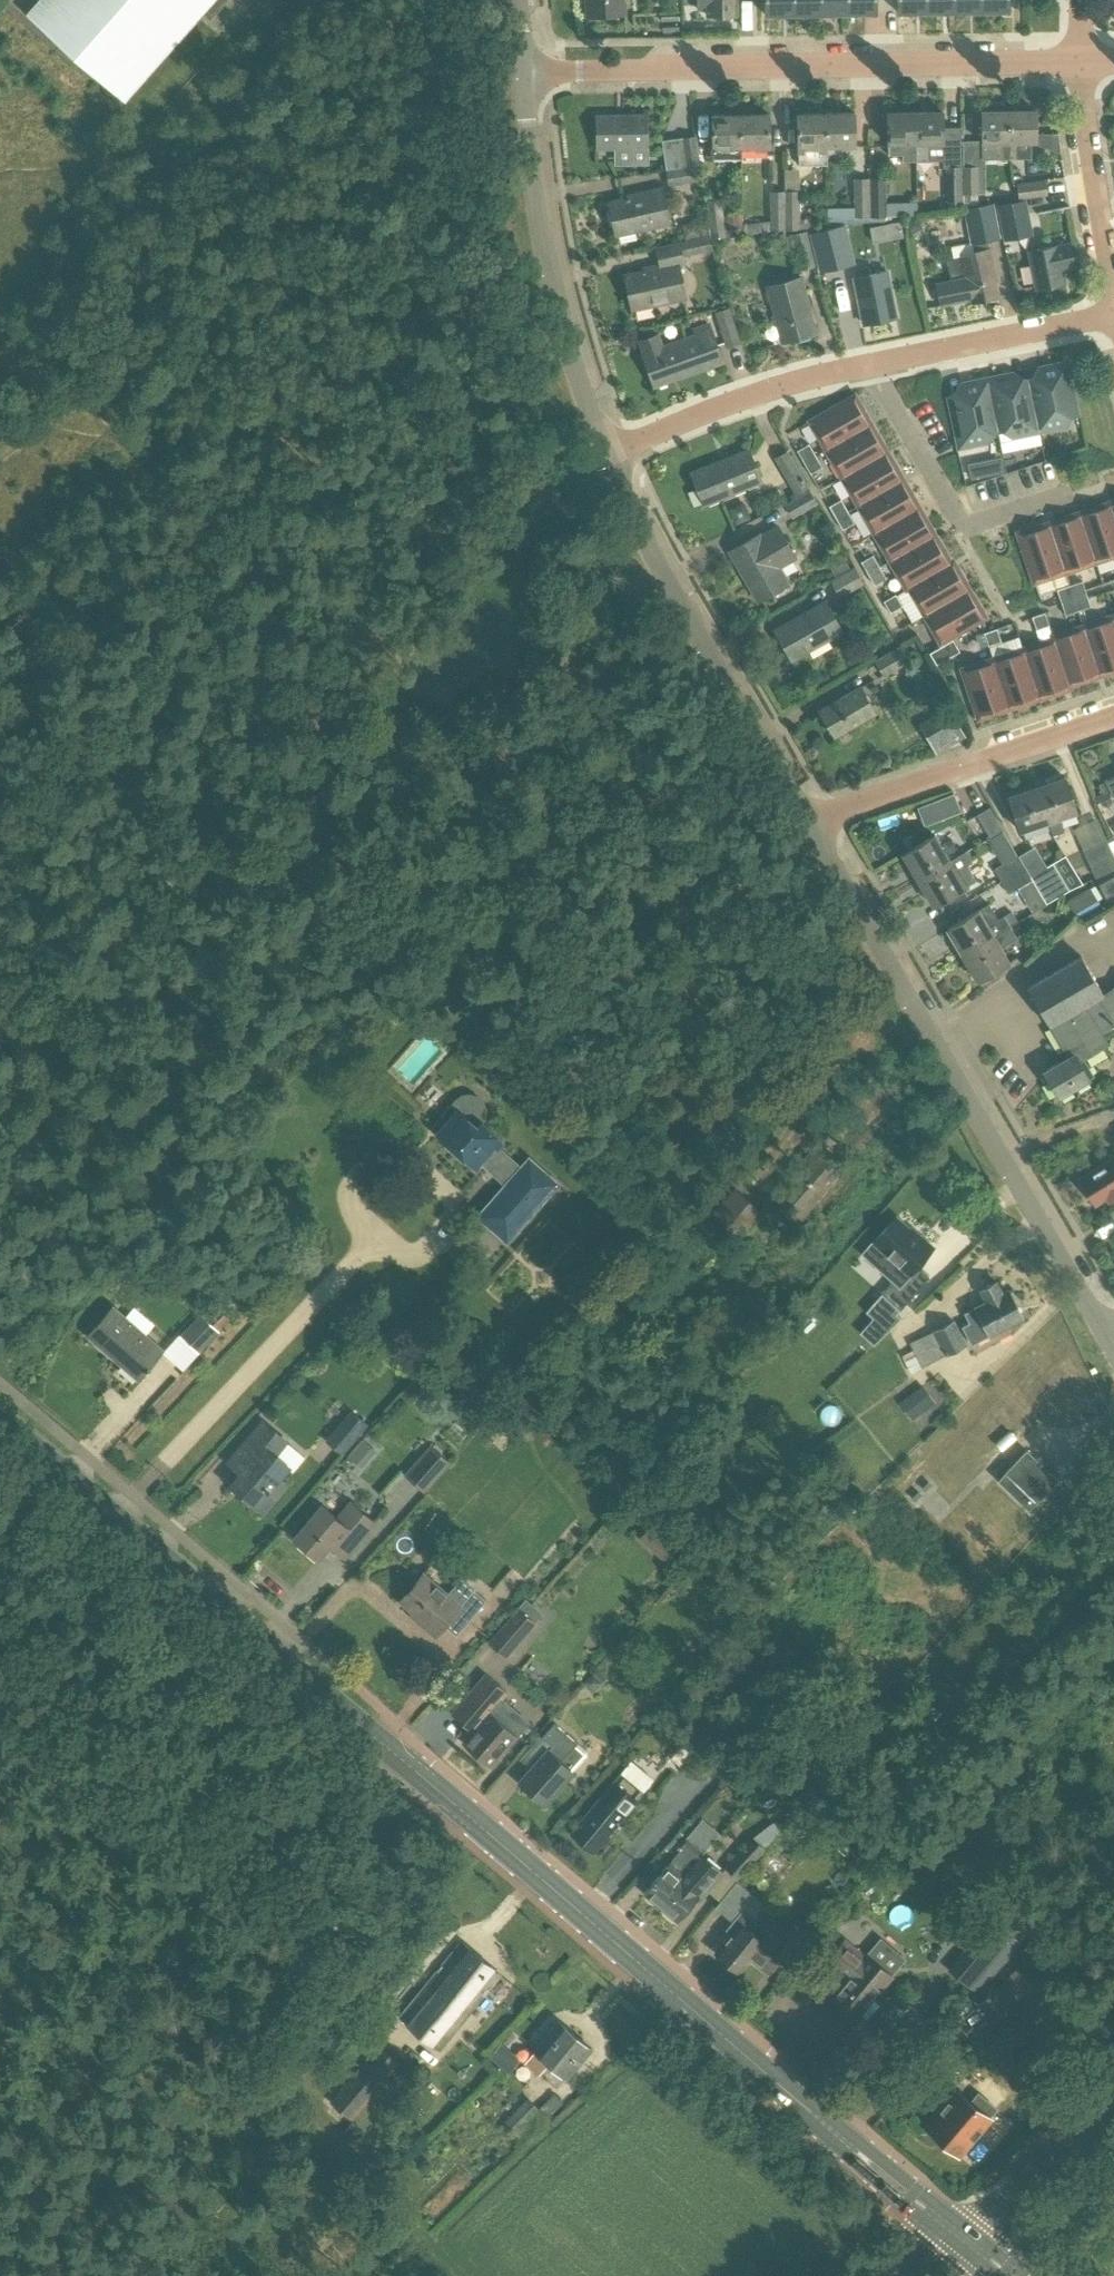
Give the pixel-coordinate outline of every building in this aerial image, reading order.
[(122,94),(197,9),(210,20),(228,0),(48,0),(34,16),(122,94)] [(587,18),(626,15),(625,0),(585,0),(587,18)] [(698,10),(706,10),(707,16),(737,15),(737,0),(698,0),(698,10)] [(793,0),(765,0),(765,14),(793,13),(793,0)] [(820,0),(793,0),(793,13),(820,13),(820,0)] [(820,13),(849,13),(849,0),(820,0),(820,13)] [(849,13),(876,12),(875,0),(849,0),(849,13)] [(926,0),(897,0),(897,12),(926,12),(926,0)] [(926,12),(952,11),(952,0),(926,0),(926,12)] [(952,11),(980,11),(980,0),(952,0),(952,11)] [(980,11),(1008,10),(1008,0),(980,0),(980,11)] [(1009,160),(1008,111),(1005,111),(1001,105),(989,105),(986,111),(982,111),(983,143),(999,143),(999,160),(1009,160)] [(1008,111),(1009,160),(1020,159),(1020,157),(1030,157),(1030,143),(1035,143),(1035,110),(1031,110),(1027,105),(1015,105),(1011,110),(1008,111)] [(701,109),(691,109),(691,129),(701,129),(701,109)] [(915,161),(914,112),(888,113),(888,144),(902,144),(902,161),(915,161)] [(914,112),(915,161),(930,161),(929,144),(943,144),(943,112),(914,112)] [(826,164),(825,147),(824,113),(796,114),(796,152),(812,152),(813,165),(826,164)] [(824,113),(825,147),(853,147),(853,113),(824,113)] [(739,115),(740,149),(768,148),(767,114),(739,115)] [(740,161),(740,149),(739,115),(711,115),(712,156),(715,156),(715,161),(740,161)] [(596,116),(596,148),(646,147),(646,116),(596,116)] [(686,167),(699,165),(695,135),(681,137),(686,167)] [(666,174),(668,187),(702,182),(700,169),(666,174)] [(962,195),(962,169),(947,169),(948,208),(963,207),(963,205),(962,195)] [(962,169),(962,195),(978,195),(979,194),(979,169),(962,169)] [(1017,183),(1019,199),(1048,195),(1045,179),(1017,183)] [(870,220),(869,180),(854,180),(855,222),(870,220)] [(869,180),(870,220),(885,218),(885,180),(869,180)] [(608,202),(616,236),(669,225),(661,188),(642,192),(643,194),(608,202)] [(800,193),(784,194),(784,231),(801,229),(800,193)] [(784,231),(784,194),(770,194),(770,233),(784,231)] [(978,205),(978,195),(962,195),(963,205),(978,205)] [(1005,241),(1019,238),(1015,218),(1030,215),(1027,201),(999,207),(1005,241)] [(708,203),(713,241),(725,239),(720,202),(708,203)] [(967,212),(973,245),(1001,240),(995,207),(967,212)] [(886,239),(903,236),(900,221),(883,225),(886,239)] [(855,265),(844,226),(811,233),(822,273),(855,265)] [(794,236),(801,271),(816,268),(808,233),(794,236)] [(624,275),(632,310),(685,299),(677,263),(685,261),(684,257),(714,250),(711,241),(710,236),(655,248),(659,267),(624,275)] [(935,284),(940,306),(971,300),(972,302),(997,297),(993,275),(995,275),(990,249),(972,253),(970,244),(951,248),(953,257),(945,259),(950,281),(935,284)] [(1062,270),(1074,268),(1069,244),(1057,246),(1028,252),(1035,289),(1065,284),(1062,270)] [(1013,261),(1018,277),(1029,273),(1024,257),(1013,261)] [(854,279),(863,325),(896,318),(886,272),(854,279)] [(768,287),(783,343),(816,334),(801,278),(768,287)] [(717,315),(728,350),(741,346),(730,310),(717,315)] [(658,335),(639,342),(655,387),(723,362),(709,323),(692,329),(694,335),(662,347),(658,335)] [(1033,401),(1039,432),(1064,427),(1062,419),(1078,416),(1067,364),(1039,370),(1041,381),(1029,384),(1033,401)] [(1014,437),(1039,432),(1033,401),(1029,384),(1015,387),(1012,375),(987,380),(994,413),(998,432),(1012,429),(1014,437)] [(984,435),(998,432),(994,413),(987,380),(960,386),(963,398),(949,400),(959,448),(986,443),(984,435)] [(810,423),(826,451),(872,425),(856,396),(810,423)] [(826,451),(842,479),(888,452),(872,425),(826,451)] [(797,453),(803,464),(814,458),(807,447),(797,453)] [(774,458),(797,496),(810,488),(787,450),(774,458)] [(692,473),(704,504),(761,481),(749,451),(692,473)] [(888,452),(842,479),(858,507),(904,480),(888,452)] [(814,458),(803,464),(810,476),(821,470),(814,458)] [(980,462),(969,464),(972,478),(983,476),(980,462)] [(858,507),(874,535),(920,508),(904,480),(858,507)] [(818,503),(811,491),(786,506),(793,518),(818,503)] [(828,508),(835,519),(846,513),(839,502),(828,508)] [(1095,564),(1113,557),(1113,521),(1108,503),(1078,514),(1095,564)] [(920,508),(874,535),(890,562),(936,536),(920,508)] [(846,513),(835,519),(842,531),(852,525),(846,513)] [(1047,524),(1064,574),(1095,564),(1078,514),(1047,524)] [(1064,574),(1047,524),(1017,534),(1034,584),(1064,574)] [(730,551),(757,601),(787,584),(779,569),(797,559),(778,525),(730,551)] [(951,563),(936,536),(890,562),(905,589),(908,588),(951,563)] [(860,564),(867,575),(878,569),(871,558),(860,564)] [(908,588),(924,615),(970,589),(957,566),(954,568),(951,563),(908,588)] [(830,580),(840,598),(864,583),(854,566),(830,580)] [(878,569),(867,575),(874,587),(884,581),(878,569)] [(1082,580),(1069,584),(1074,598),(1087,594),(1086,590),(1082,580)] [(1069,584),(1056,589),(1061,602),(1074,598),(1069,584)] [(970,589),(924,615),(941,645),(985,620),(981,614),(983,612),(970,589)] [(1087,594),(1074,598),(1078,610),(1091,606),(1088,598),(1087,594)] [(884,603),(889,614),(900,608),(895,597),(884,603)] [(1074,598),(1061,602),(1062,606),(1065,615),(1078,610),(1074,598)] [(774,630),(792,661),(843,632),(825,601),(774,630)] [(1031,618),(1035,630),(1048,626),(1044,613),(1031,618)] [(1083,627),(1100,677),(1113,672),(1113,620),(1113,617),(1083,627)] [(1052,637),(1053,640),(1069,687),(1100,677),(1083,627),(1052,637)] [(984,634),(988,646),(1000,642),(996,629),(984,634)] [(1022,650),(1039,700),(1065,692),(1064,689),(1069,687),(1053,640),(1022,650)] [(952,642),(941,648),(947,660),(959,653),(952,642)] [(874,660),(884,676),(911,660),(902,644),(874,660)] [(941,648),(929,655),(936,667),(947,660),(941,648)] [(1039,700),(1022,650),(992,660),(1009,710),(1039,700)] [(1009,710),(992,660),(962,670),(979,720),(1009,710)] [(819,711),(834,735),(874,711),(860,687),(819,711)] [(934,744),(917,750),(919,756),(966,741),(957,716),(928,725),(934,744)] [(1113,796),(1113,777),(1105,781),(1113,796)] [(1036,787),(1047,821),(1048,820),(1053,835),(1064,831),(1059,817),(1076,811),(1064,778),(1036,787)] [(1047,821),(1036,787),(1007,797),(1019,830),(1047,821)] [(950,794),(938,798),(944,817),(957,813),(950,794)] [(977,814),(990,838),(1003,830),(990,807),(977,814)] [(903,854),(918,879),(949,861),(934,835),(903,854)] [(1095,878),(1113,869),(1113,839),(1108,841),(1106,838),(1082,849),(1095,878)] [(949,861),(918,879),(933,905),(965,887),(976,880),(967,865),(972,862),(966,851),(949,861)] [(995,869),(1002,881),(1025,868),(1018,856),(995,869)] [(1048,904),(1070,890),(1054,864),(1032,878),(1048,904)] [(1025,868),(1002,881),(1009,893),(1032,880),(1025,868)] [(1106,898),(1113,893),(1113,876),(1098,885),(1106,898)] [(1066,903),(1074,915),(1098,901),(1090,888),(1066,903)] [(947,928),(962,954),(1011,926),(1004,915),(998,918),(990,903),(979,910),(947,928)] [(1005,916),(1011,926),(1019,921),(1013,911),(1005,916)] [(1011,926),(962,954),(977,980),(1009,961),(1001,948),(1018,938),(1011,926)] [(1049,1026),(1050,1025),(1068,1057),(1042,1072),(1057,1098),(1088,1080),(1087,1078),(1092,1076),(1082,1059),(1107,1045),(1101,1034),(1113,1026),(1113,988),(1102,994),(1081,956),(1026,988),(1049,1026)] [(430,1129),(475,1168),(494,1146),(497,1149),(504,1142),(481,1123),(479,1125),(477,1123),(475,1126),(457,1111),(449,1120),(443,1115),(430,1129)] [(775,1195),(801,1217),(843,1168),(817,1146),(775,1195)] [(1093,1203),(1104,1196),(1109,1203),(1113,1199),(1113,1156),(1078,1179),(1093,1203)] [(712,1215),(738,1238),(773,1197),(747,1175),(712,1215)] [(873,1242),(903,1269),(871,1305),(875,1308),(859,1326),(870,1336),(871,1336),(888,1318),(890,1321),(918,1290),(905,1278),(933,1248),(920,1237),(919,1238),(896,1217),(873,1242)] [(964,1316),(969,1325),(970,1328),(1014,1305),(1007,1291),(1001,1294),(995,1284),(980,1292),(986,1303),(975,1309),(976,1310),(964,1316)] [(970,1328),(969,1325),(962,1329),(971,1346),(988,1337),(992,1344),(1010,1334),(1006,1327),(1021,1319),(1014,1305),(970,1328)] [(87,1337),(137,1381),(163,1351),(113,1307),(87,1337)] [(180,1338),(199,1355),(219,1332),(200,1315),(180,1338)] [(934,1331),(940,1343),(959,1332),(953,1321),(934,1331)] [(945,1354),(933,1331),(909,1342),(922,1367),(945,1354)] [(966,1344),(959,1332),(940,1343),(946,1354),(966,1344)] [(330,1442),(343,1453),(366,1424),(353,1413),(330,1442)] [(230,1485),(264,1513),(278,1496),(269,1489),(287,1467),(274,1456),(285,1442),(261,1422),(234,1454),(247,1465),(230,1485)] [(683,1436),(695,1446),(704,1434),(692,1424),(683,1436)] [(362,1439),(348,1456),(359,1466),(373,1449),(362,1439)] [(406,1477),(423,1492),(449,1463),(432,1448),(406,1477)] [(1000,1481),(1028,1508),(1034,1502),(1034,1503),(1056,1480),(1026,1452),(1004,1474),(1005,1475),(1000,1481)] [(293,1538),(317,1558),(329,1545),(343,1557),(372,1523),(350,1504),(336,1519),(321,1506),(293,1538)] [(667,1560),(678,1547),(668,1538),(657,1551),(667,1560)] [(398,1601),(419,1619),(417,1621),(435,1636),(454,1613),(467,1624),(486,1601),(473,1590),(459,1607),(421,1574),(398,1601)] [(491,1643),(506,1656),(544,1614),(532,1604),(531,1605),(527,1603),(491,1643)] [(461,1742),(491,1767),(529,1723),(502,1699),(507,1693),(486,1675),(452,1714),(471,1731),(461,1742)] [(519,1782),(544,1805),(589,1754),(554,1724),(542,1738),(551,1746),(519,1782)] [(571,1832),(594,1852),(644,1792),(621,1773),(571,1832)] [(760,1798),(763,1804),(769,1806),(776,1803),(778,1797),(775,1790),(768,1788),(762,1791),(760,1798)] [(666,1867),(644,1893),(664,1909),(675,1896),(673,1895),(684,1883),(681,1880),(687,1873),(701,1855),(704,1852),(688,1838),(679,1849),(681,1851),(667,1868),(666,1867)] [(727,1867),(740,1879),(765,1850),(753,1838),(727,1867)] [(675,1896),(664,1909),(677,1920),(704,1888),(706,1890),(722,1873),(701,1855),(687,1873),(681,1880),(684,1883),(673,1895),(675,1896)] [(726,1930),(731,1934),(740,1923),(748,1930),(754,1923),(749,1919),(762,1904),(736,1882),(716,1906),(733,1922),(726,1930)] [(796,1934),(806,1943),(823,1924),(813,1915),(796,1934)] [(740,1923),(731,1934),(715,1953),(725,1962),(727,1965),(732,1969),(735,1969),(740,1973),(751,1960),(767,1973),(788,1948),(768,1931),(768,1932),(764,1928),(756,1937),(748,1930),(740,1923)] [(968,1987),(1005,1943),(984,1926),(947,1970),(968,1987)] [(401,2017),(439,2048),(501,1973),(462,1942),(401,2017)] [(824,1963),(844,1979),(828,1997),(854,2019),(889,1977),(864,1956),(861,1959),(842,1942),(824,1963)] [(977,2004),(995,2023),(1014,2005),(1012,2004),(1021,1996),(1020,1993),(1021,1992),(1008,1979),(1007,1980),(1006,1979),(997,1987),(996,1986),(977,2004)] [(535,2050),(553,2066),(567,2079),(593,2051),(562,2022),(535,2050)] [(331,2102),(351,2119),(400,2061),(387,2049),(380,2044),(334,2097),(331,2102)] [(491,2056),(510,2071),(520,2059),(501,2044),(491,2056)] [(553,2066),(535,2050),(525,2061),(538,2073),(544,2066),(549,2070),(553,2066)] [(549,2086),(535,2099),(543,2108),(557,2095),(549,2086)] [(924,2129),(927,2132),(926,2133),(933,2139),(934,2138),(947,2149),(946,2150),(953,2157),(955,2155),(958,2158),(998,2110),(979,2094),(971,2103),(956,2091),(924,2129)] [(551,2121),(535,2102),(511,2126),(527,2144),(551,2121)]
